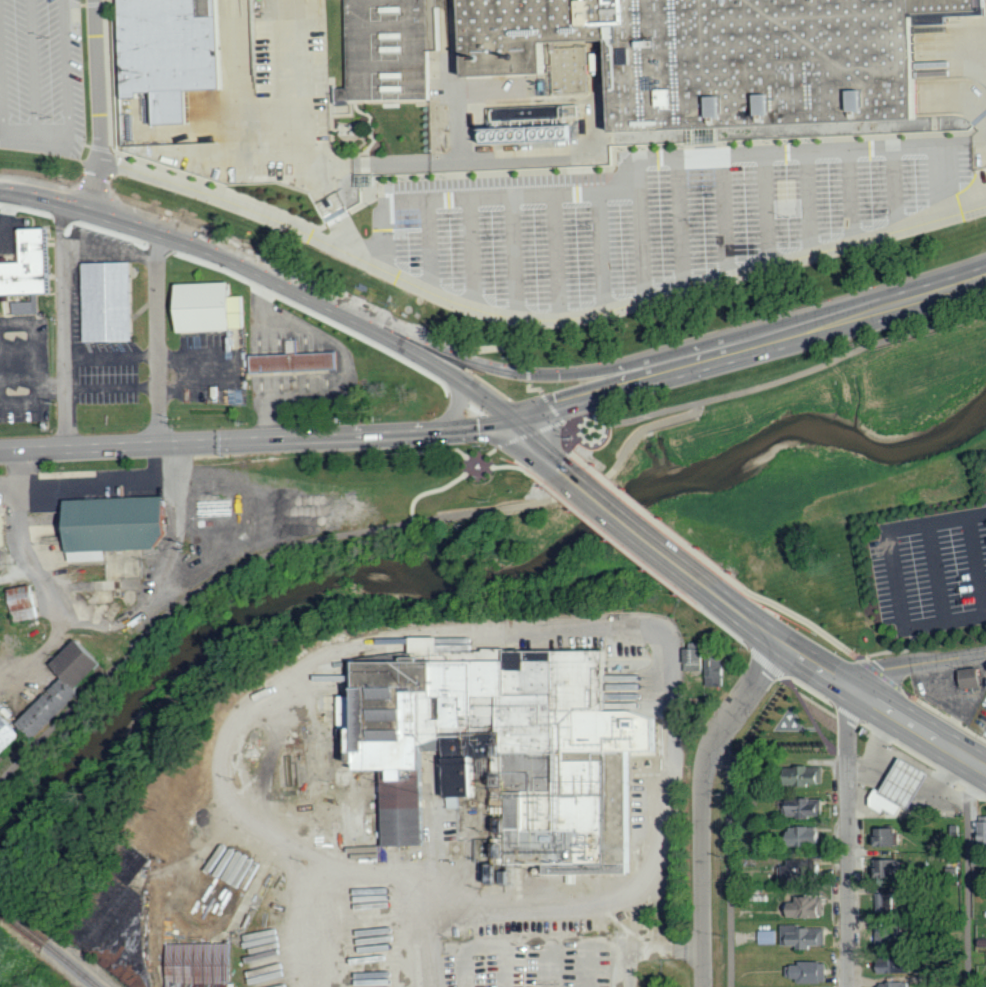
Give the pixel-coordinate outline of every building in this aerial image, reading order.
[(120,98),(151,97),(153,127),(198,125),(196,96),(192,97),(191,90),(227,89),(222,0),(116,0),(120,98)] [(348,89),(334,89),(335,102),(356,101),(434,99),(433,51),(442,50),(440,0),(344,0),(348,89)] [(466,77),(547,74),(548,94),(588,92),(585,42),(611,41),(616,132),(707,128),(909,120),(927,118),(922,59),(920,24),(947,23),(947,16),(985,15),(985,0),(463,0),(466,77)] [(48,228),(25,229),(20,229),(21,261),(0,262),(0,296),(50,293),(48,228)] [(84,342),(82,263),(131,262),(132,341),(84,342)] [(243,330),(242,295),(231,296),(230,282),(176,284),(178,332),(243,330)] [(286,338),(286,354),(250,355),(251,374),(338,371),(337,352),(298,354),(297,338),(286,338)] [(68,550),(66,499),(166,495),(167,532),(155,546),(68,550)] [(15,620),(9,588),(32,584),(39,616),(15,620)] [(33,740),(81,692),(76,686),(99,662),(75,638),(50,662),(63,675),(16,722),(33,740)] [(413,638),(435,638),(435,658),(503,657),(503,647),(610,645),(611,714),(568,715),(569,746),(632,745),(634,876),(541,877),(541,865),(494,866),(493,815),(506,815),(506,804),(491,805),(491,759),(476,760),(477,797),(445,797),(444,736),(421,745),(424,843),(383,844),(382,818),(377,818),(377,807),(384,807),(383,763),(364,764),(364,757),(355,757),(354,728),(341,728),(341,698),(362,698),(362,661),(414,661),(413,638)] [(726,656),(706,657),(706,648),(687,649),(687,671),(708,670),(708,687),(727,686),(726,656)] [(985,687),(984,668),(961,669),(962,688),(985,687)] [(22,734),(1,712),(0,713),(0,755),(22,734)] [(881,791),(902,756),(931,773),(910,808),(903,804),(896,815),(880,806),(887,794),(881,791)] [(824,766),(797,770),(800,786),(826,782),(824,766)] [(793,817),(826,818),(827,799),(793,798),(793,817)] [(792,847),(826,846),(826,827),(791,828),(792,847)] [(878,829),(878,847),(899,846),(899,828),(878,829)] [(820,880),(820,859),(787,860),(787,880),(820,880)] [(876,860),(876,878),(900,878),(900,860),(876,860)] [(893,893),(876,893),(876,912),(894,911),(893,893)] [(826,918),(827,897),(799,896),(799,903),(789,903),(789,917),(826,918)] [(829,927),(785,926),(785,945),(803,945),(803,950),(815,950),(816,946),(829,946),(829,927)] [(898,927),(890,926),(890,929),(881,929),(880,949),(897,950),(898,927)] [(762,944),(779,944),(779,931),(762,931),(762,944)] [(230,944),(165,943),(164,986),(230,986),(230,944)] [(884,974),(913,973),(912,957),(884,958),(884,974)] [(801,983),(829,984),(830,963),(787,963),(787,978),(801,978),(801,983)]
